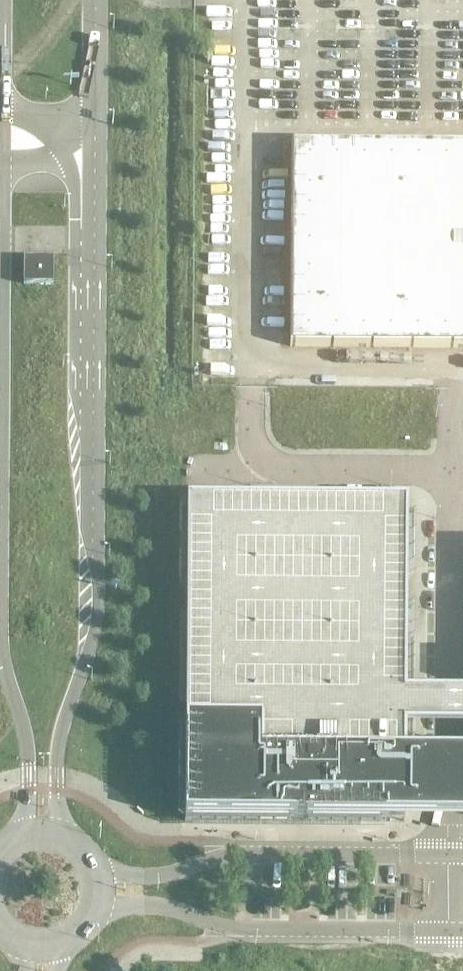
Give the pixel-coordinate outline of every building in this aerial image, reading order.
[(291,144),(290,347),(462,348),(462,145),(291,144)] [(53,284),(53,258),(23,258),(23,284),(53,284)] [(405,756),(406,534),(407,502),(392,502),(187,501),(185,820),(462,822),(462,756),(405,756)]
